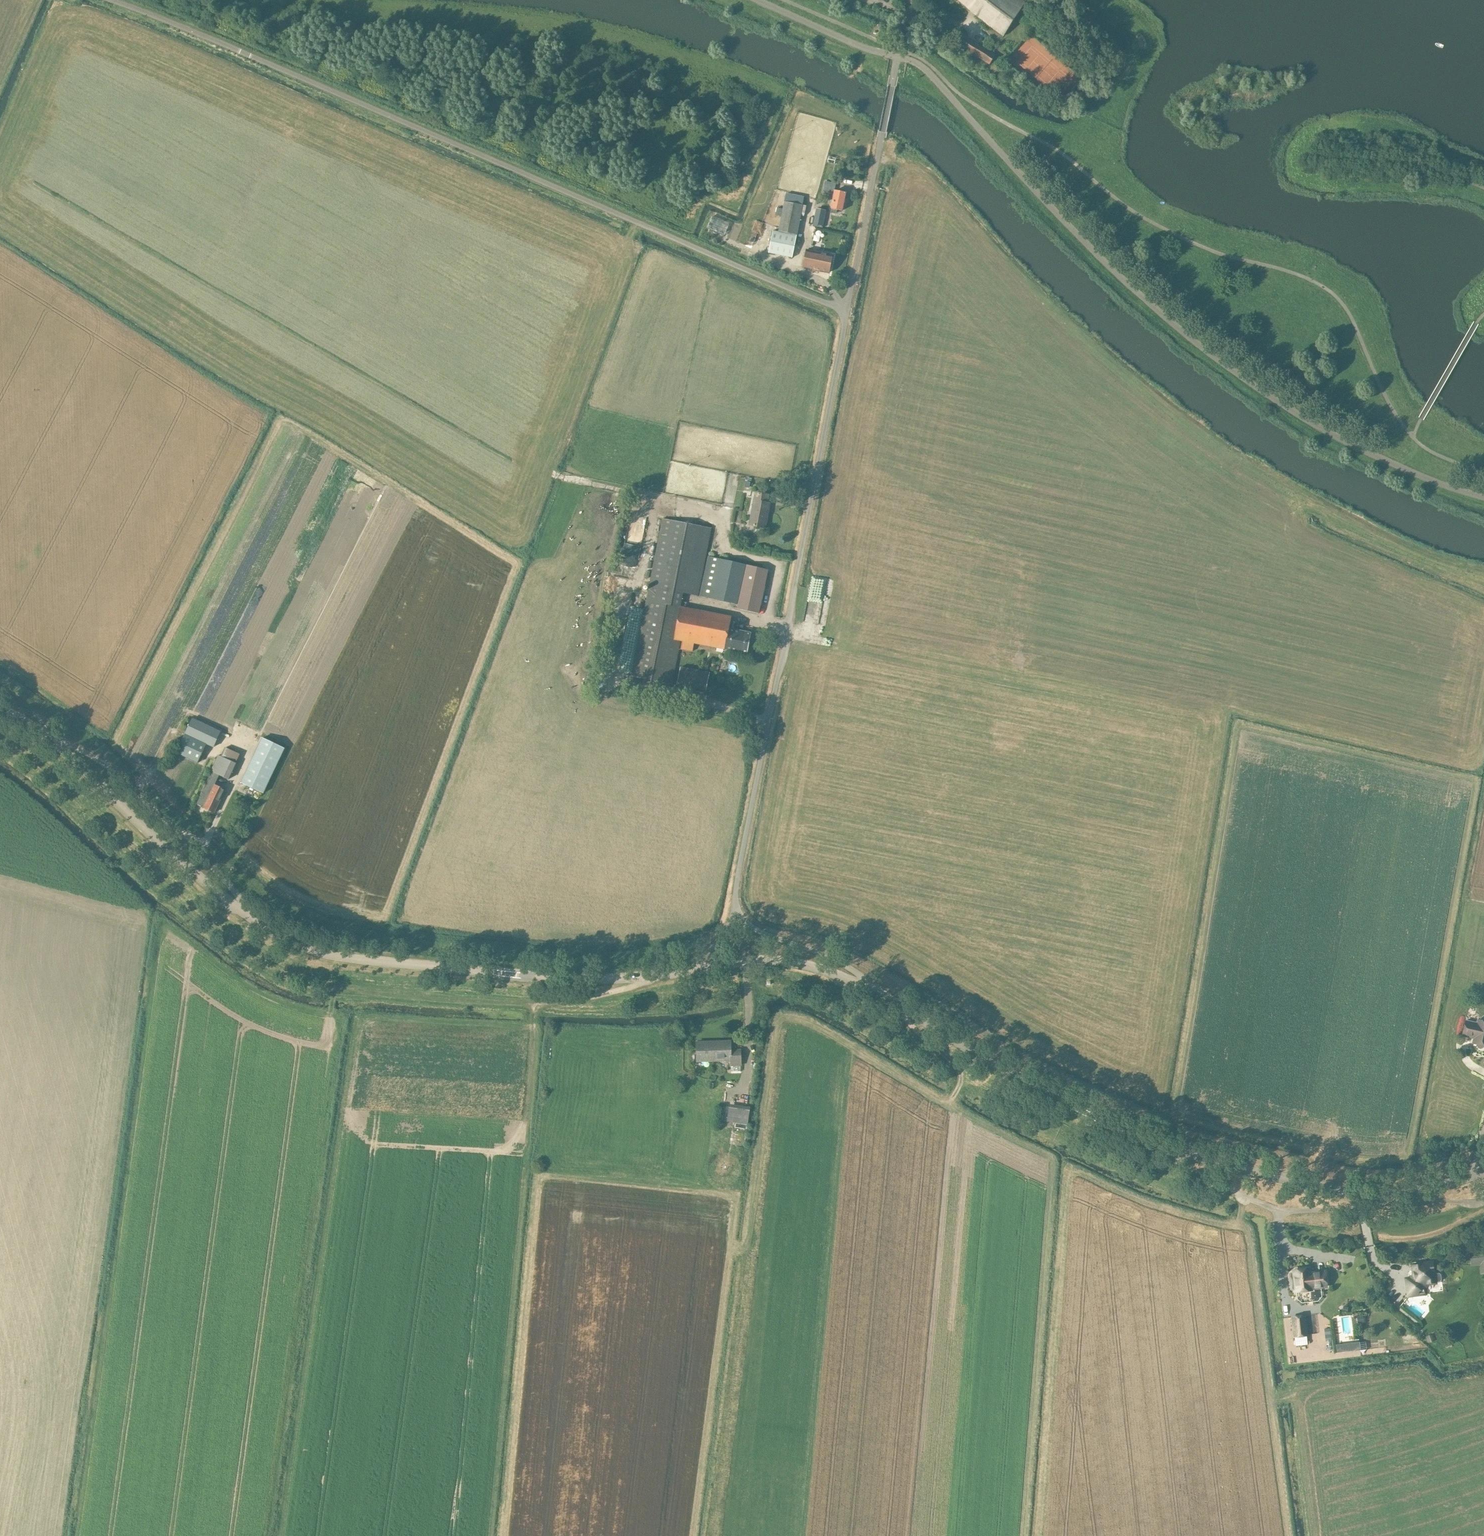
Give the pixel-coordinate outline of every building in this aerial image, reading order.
[(1020,0),(958,0),(1003,36),(1024,3),(1020,0)] [(996,57),(963,37),(958,45),(990,65),(996,57)] [(836,210),(841,211),(845,193),(834,190),(836,184),(825,181),(823,192),(834,195),(831,209),(830,212),(831,213),(834,214),(835,213),(836,210)] [(779,231),(797,234),(802,205),(784,202),(779,231)] [(817,211),(815,219),(824,221),(826,213),(817,211)] [(768,253),(792,258),(796,236),(772,231),(768,253)] [(832,256),(806,250),(802,267),(828,273),(832,256)] [(770,503),(767,503),(769,495),(755,492),(749,525),(765,528),(770,503)] [(680,607),(683,593),(698,596),(711,528),(662,519),(631,676),(671,684),(680,641),(682,641),(681,648),(692,651),(694,643),(747,654),(751,633),(728,629),(731,617),(680,607)] [(767,569),(708,557),(700,595),(734,602),(737,591),(740,592),(737,609),(758,613),(767,569)] [(710,673),(680,667),(677,685),(706,691),(710,673)] [(199,759),(207,743),(214,747),(221,731),(192,718),(185,733),(176,753),(198,763),(200,759),(199,759)] [(240,783),(263,794),(285,749),(262,738),(240,783)] [(212,772),(213,772),(198,805),(216,813),(226,791),(214,786),(219,775),(230,780),(237,765),(237,764),(241,755),(227,749),(222,758),(220,757),(212,772)] [(1477,1023),(1465,1020),(1462,1035),(1474,1038),(1472,1043),(1477,1044),(1477,1046),(1478,1047),(1479,1048),(1481,1048),(1483,1047),(1483,1045),(1483,1021),(1478,1019),(1477,1023)] [(741,1064),(741,1050),(731,1050),(731,1042),(697,1043),(697,1060),(731,1059),(732,1065),(741,1064)] [(727,1120),(746,1123),(749,1109),(729,1106),(727,1120)] [(1442,1281),(1441,1276),(1439,1274),(1434,1275),(1432,1264),(1413,1267),(1415,1278),(1412,1278),(1412,1280),(1407,1281),(1409,1296),(1425,1294),(1423,1285),(1440,1282),(1442,1281)] [(1296,1290),(1296,1293),(1311,1291),(1311,1289),(1327,1288),(1325,1273),(1309,1275),(1309,1270),(1294,1271),(1294,1273),(1290,1274),(1289,1276),(1290,1290),(1293,1291),(1296,1290)] [(1307,1337),(1304,1317),(1292,1318),(1295,1338),(1307,1337)]
